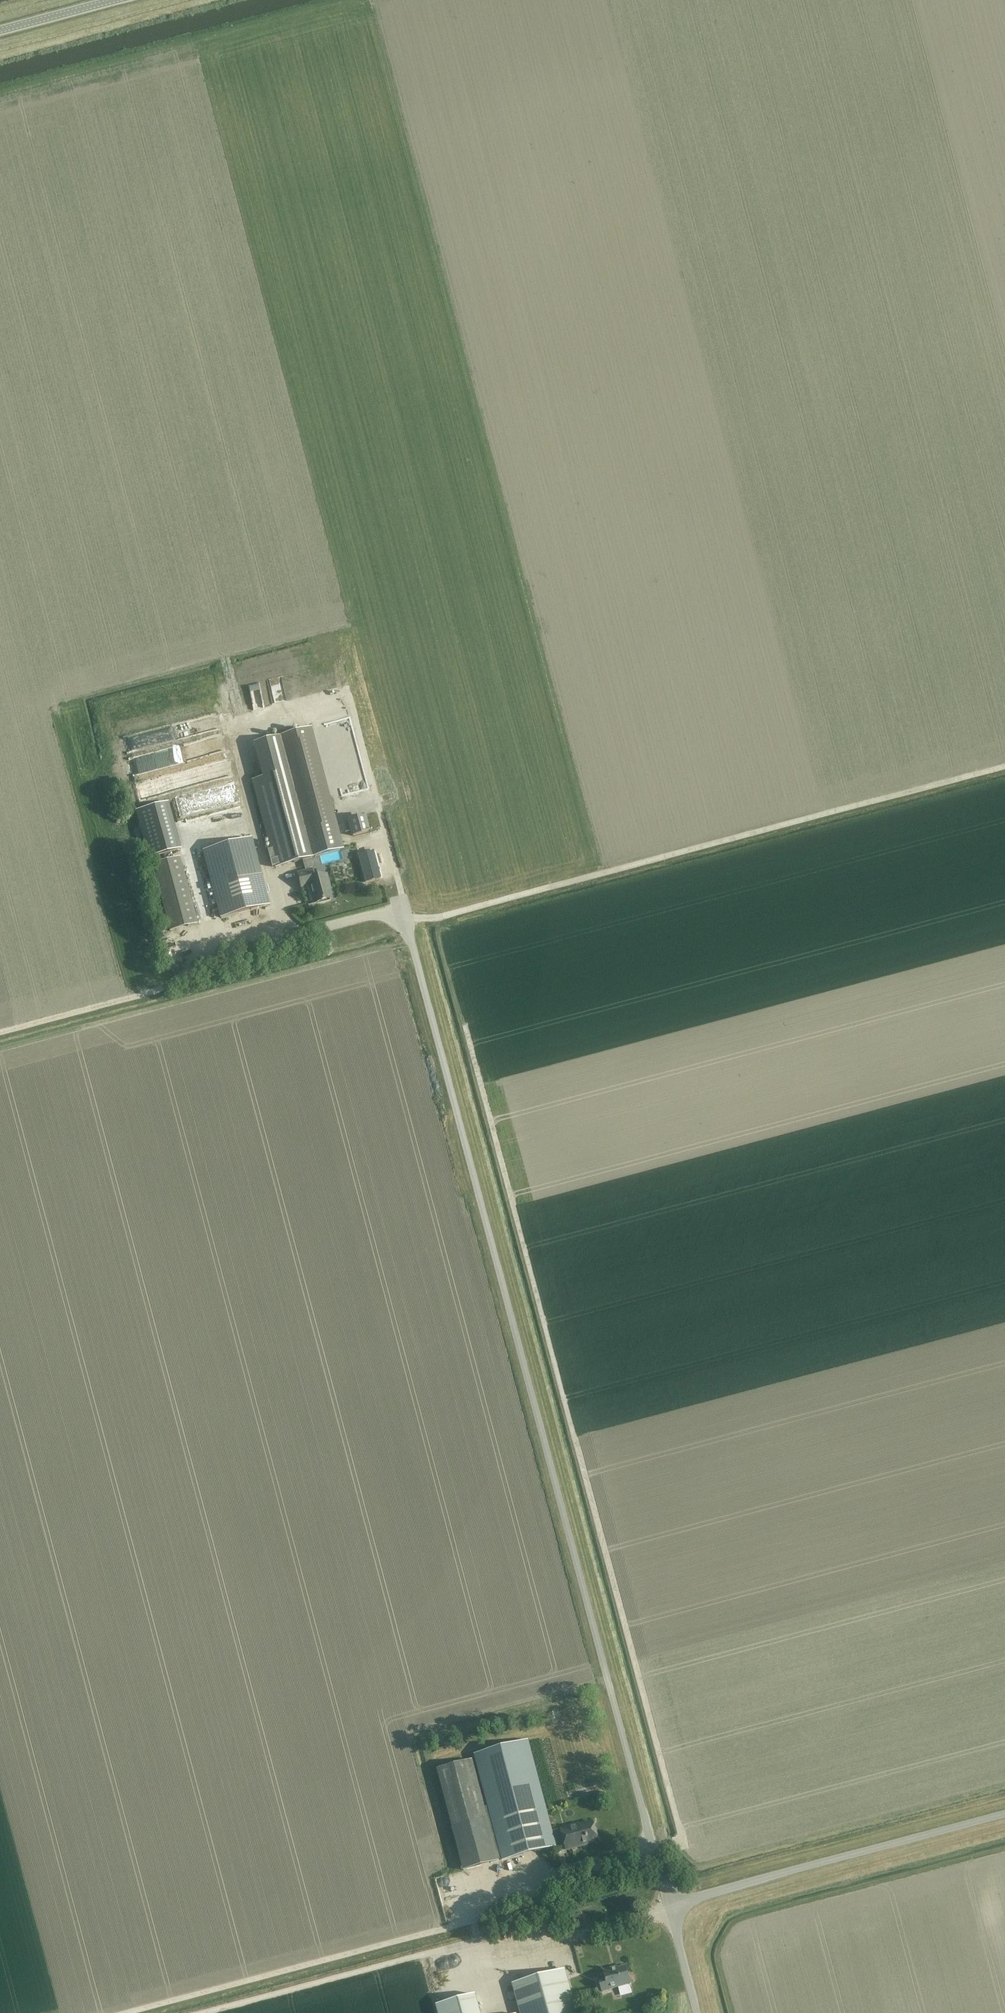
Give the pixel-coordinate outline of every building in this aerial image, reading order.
[(310,729),(263,741),(272,775),(253,780),(271,849),(267,850),(272,867),(275,866),(275,867),(302,860),(310,858),(341,850),(310,729)] [(178,850),(165,803),(138,811),(150,858),(178,850)] [(203,851),(221,918),(268,905),(251,839),(203,851)] [(197,924),(180,858),(152,865),(170,931),(197,924)] [(310,885),(314,902),(321,900),(322,901),(331,899),(328,886),(329,886),(326,874),(313,878),(311,870),(310,868),(313,867),(310,858),(302,860),(306,872),(297,874),(301,888),(310,885)] [(167,963),(177,960),(175,951),(165,954),(167,963)] [(555,1846),(555,1844),(552,1831),(551,1831),(528,1741),(476,1755),(489,1806),(485,1807),(472,1759),(437,1769),(464,1869),(500,1860),(499,1859),(503,1858),(503,1860),(555,1846)] [(569,1827),(552,1831),(555,1844),(570,1840),(572,1848),(584,1845),(583,1844),(598,1840),(593,1822),(579,1826),(578,1823),(568,1826),(569,1827)] [(458,1917),(470,1915),(469,1907),(457,1909),(458,1917)] [(631,1983),(626,1966),(617,1968),(613,1969),(613,1968),(604,1970),(605,1973),(598,1975),(603,1992),(610,1990),(609,1989),(631,1983)] [(565,1969),(513,1983),(521,2012),(577,2012),(565,1969)] [(475,1994),(436,2005),(439,2012),(481,2012),(475,1994)]
